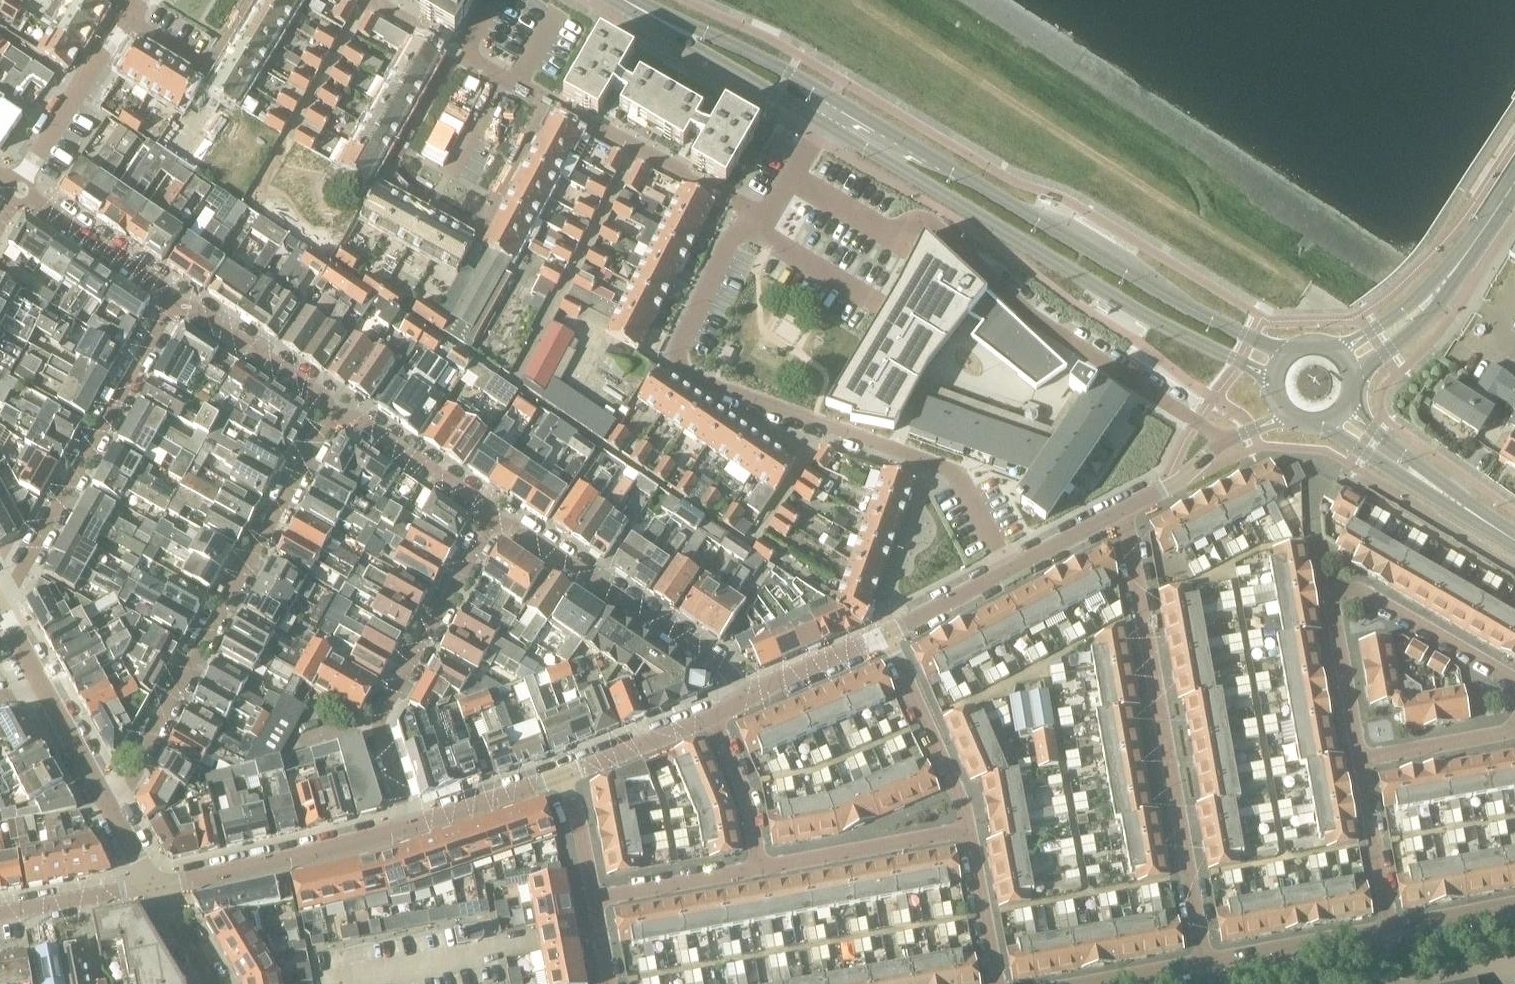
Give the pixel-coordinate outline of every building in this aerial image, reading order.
[(18,16),(24,19),(28,13),(7,0),(0,11),(0,13),(14,22),(18,16)] [(7,0),(28,13),(29,11),(24,7),(28,0),(7,0)] [(66,8),(95,26),(109,5),(100,0),(55,0),(54,1),(66,8)] [(259,6),(287,23),(299,2),(296,0),(262,0),(259,6)] [(356,7),(345,0),(344,0),(334,17),(346,24),(356,7)] [(420,12),(455,32),(474,0),(428,0),(420,12)] [(287,23),(259,6),(246,26),(274,44),(287,23)] [(82,48),(95,26),(66,8),(57,21),(49,16),(44,24),(52,29),(82,48)] [(403,55),(400,61),(429,77),(441,56),(412,39),(381,21),(368,13),(358,31),(371,38),(373,34),(384,40),(383,43),(403,55)] [(304,25),(300,31),(331,49),(337,37),(320,27),(317,32),(304,25)] [(262,64),(274,44),(246,26),(233,47),(262,64)] [(39,51),(68,70),(82,48),(52,29),(39,51)] [(330,50),(331,49),(300,31),(300,32),(306,35),(302,41),(310,46),(313,40),(330,50)] [(691,150),(698,137),(704,141),(691,163),(726,183),(760,124),(725,104),(710,131),(696,123),(703,111),(640,74),(633,87),(619,79),(634,52),(600,32),(563,96),(598,116),(613,89),(619,92),(612,105),(691,150)] [(2,58),(10,46),(0,40),(0,57),(2,58)] [(290,53),(318,70),(325,58),(308,48),(307,50),(295,43),(290,53)] [(132,95),(144,102),(167,63),(138,45),(121,74),(138,85),(132,95)] [(367,55),(350,45),(342,58),(360,69),(367,55)] [(32,62),(10,46),(2,58),(15,67),(0,88),(0,109),(32,62)] [(233,47),(221,68),(249,85),(262,64),(233,47)] [(318,70),(290,53),(286,60),(298,66),(301,61),(318,71),(318,70)] [(429,77),(400,61),(388,82),(417,98),(429,77)] [(32,62),(0,109),(0,149),(22,117),(13,110),(31,82),(44,91),(54,76),(32,62)] [(167,63),(144,102),(153,108),(159,98),(179,110),(196,81),(167,63)] [(330,78),(331,78),(347,88),(355,75),(338,65),(330,78)] [(208,89),(220,96),(236,106),(249,85),(221,68),(208,89)] [(306,91),(313,79),(296,69),(289,81),(306,91)] [(388,82),(376,103),(405,119),(417,98),(388,82)] [(319,98),(336,108),(345,113),(349,106),(340,101),(343,96),(326,86),(319,98)] [(293,113),(301,99),(284,89),(276,103),(293,113)] [(157,146),(164,151),(179,161),(195,172),(203,160),(236,106),(220,96),(192,139),(171,126),(157,146)] [(405,119),(376,103),(364,124),(393,140),(405,119)] [(323,129),(324,128),(341,138),(345,131),(333,123),(332,125),(327,122),(331,116),(314,106),(306,119),(323,129)] [(345,113),(336,108),(332,115),(341,120),(345,113)] [(127,126),(135,115),(126,109),(118,120),(127,126)] [(281,134),(289,121),(272,111),(264,124),(281,134)] [(144,121),(135,115),(127,126),(136,133),(144,121)] [(540,139),(569,154),(581,132),(552,117),(540,139)] [(364,124),(352,145),(381,161),(393,140),(364,124)] [(82,161),(61,192),(76,202),(77,200),(81,203),(129,132),(120,126),(92,168),(82,161)] [(301,127),(293,140),(297,143),(293,151),(306,159),(318,137),(301,127)] [(81,203),(98,215),(118,185),(109,179),(137,138),(129,132),(81,203)] [(540,139),(529,160),(558,175),(569,154),(540,139)] [(124,189),(118,185),(98,215),(97,217),(112,227),(164,151),(157,146),(155,144),(124,189)] [(352,145),(340,166),(369,183),(381,161),(352,145)] [(617,173),(626,156),(613,150),(604,167),(617,173)] [(161,170),(168,175),(179,161),(164,151),(112,227),(126,237),(128,235),(147,205),(148,206),(148,205),(141,200),(161,170)] [(546,197),(558,175),(529,160),(517,181),(546,197)] [(128,235),(145,246),(193,175),(195,172),(179,161),(168,175),(175,180),(155,210),(148,205),(148,206),(147,205),(128,235)] [(650,168),(637,162),(625,186),(637,193),(650,168)] [(568,181),(603,199),(612,181),(606,179),(604,182),(592,176),(589,182),(572,173),(568,181)] [(211,187),(193,175),(145,246),(148,249),(147,251),(162,261),(183,230),(174,224),(188,202),(195,192),(204,198),(211,187)] [(517,181),(506,202),(535,218),(546,197),(517,181)] [(702,227),(715,202),(683,185),(674,202),(670,210),(702,227)] [(187,278),(239,202),(217,187),(207,203),(219,211),(199,241),(189,235),(168,265),(187,278)] [(360,218),(385,232),(402,200),(377,187),(360,218)] [(648,187),(644,195),(663,205),(667,198),(648,187)] [(613,212),(645,229),(689,251),(702,227),(670,210),(661,227),(634,213),(637,208),(629,204),(634,194),(624,189),(613,212)] [(591,221),(598,207),(580,197),(577,203),(560,194),(556,202),(591,221)] [(304,224),(314,206),(296,196),(286,214),(304,224)] [(426,213),(402,200),(385,232),(409,245),(426,213)] [(239,202),(187,278),(205,290),(226,260),(217,253),(247,207),(239,202)] [(524,239),(535,218),(506,202),(494,224),(524,239)] [(409,245),(433,258),(450,227),(426,213),(409,245)] [(579,218),(577,223),(569,219),(566,224),(549,214),(544,223),(579,242),(589,223),(579,218)] [(237,312),(284,243),(289,236),(259,216),(251,228),(269,240),(250,269),(233,258),(229,263),(208,293),(237,312)] [(26,268),(23,271),(2,258),(0,261),(0,271),(26,285),(34,274),(40,265),(56,237),(29,219),(23,220),(23,221),(9,245),(31,260),(26,268)] [(483,246),(488,249),(512,261),(520,245),(548,260),(551,254),(532,243),(524,239),(494,224),(483,246)] [(600,237),(633,254),(676,276),(689,251),(645,229),(637,245),(622,237),(624,232),(607,224),(600,237)] [(457,272),(462,264),(475,240),(450,227),(433,258),(457,272)] [(568,263),(578,244),(571,240),(568,246),(556,240),(555,243),(538,234),(532,243),(551,254),(568,263)] [(265,279),(240,314),(259,327),(310,251),(289,236),(284,243),(295,251),(273,285),(265,279)] [(833,395),(826,408),(829,409),(851,417),(850,424),(893,431),(899,421),(894,417),(921,365),(963,313),(982,324),(974,333),(971,338),(1018,376),(1036,390),(1066,369),(927,239),(924,236),(922,240),(925,242),(929,244),(905,292),(840,400),(833,395)] [(79,253),(56,237),(40,265),(63,281),(64,280),(79,253)] [(345,246),(341,251),(336,258),(353,269),(361,256),(345,246)] [(612,256),(595,247),(587,261),(602,269),(605,270),(612,256)] [(475,272),(462,264),(457,272),(457,275),(438,309),(451,318),(443,330),(464,343),(512,261),(488,249),(475,272)] [(331,265),(310,251),(259,327),(276,339),(301,304),(291,298),(309,271),(317,277),(309,288),(313,291),(317,285),(331,265)] [(1514,271),(1514,252),(1506,265),(1514,271)] [(98,266),(79,253),(64,280),(74,286),(59,310),(67,315),(98,266)] [(664,300),(676,276),(633,254),(628,264),(639,270),(632,284),(664,300)] [(546,262),(539,276),(556,285),(567,266),(559,261),(555,267),(546,262)] [(585,264),(574,285),(611,304),(615,295),(597,286),(599,281),(591,277),(595,269),(585,264)] [(308,307),(283,343),(302,357),(354,280),(331,265),(317,285),(323,289),(325,285),(332,291),(327,300),(320,295),(311,309),(308,307)] [(116,278),(98,266),(67,315),(76,320),(90,299),(101,306),(103,301),(102,300),(116,278)] [(613,274),(605,270),(602,269),(597,278),(608,283),(613,274)] [(370,271),(361,285),(360,285),(377,297),(378,297),(387,283),(370,271)] [(475,345),(513,278),(506,273),(467,341),(475,345)] [(551,294),(556,285),(539,276),(530,292),(546,300),(549,293),(551,294)] [(38,324),(50,304),(41,299),(38,304),(40,305),(37,309),(17,298),(22,290),(0,278),(0,302),(38,324)] [(147,299),(116,278),(102,300),(103,301),(110,305),(106,311),(116,317),(120,310),(139,322),(148,305),(149,305),(147,299)] [(361,285),(354,280),(302,357),(322,370),(347,333),(337,327),(352,305),(350,303),(352,300),(359,304),(354,311),(363,317),(377,297),(360,285),(361,285)] [(378,297),(389,305),(395,309),(405,295),(387,283),(378,297)] [(623,299),(618,308),(651,325),(664,300),(632,284),(624,300),(623,299)] [(638,350),(651,325),(618,308),(611,305),(611,304),(574,285),(562,310),(580,320),(586,308),(613,322),(607,334),(638,350)] [(37,297),(41,299),(50,304),(55,294),(43,287),(37,297)] [(36,327),(53,337),(64,318),(57,314),(55,317),(48,314),(60,297),(55,294),(50,304),(38,324),(36,327)] [(413,310),(428,320),(436,308),(421,298),(413,310)] [(38,324),(0,302),(0,326),(1,326),(6,317),(25,328),(19,338),(28,344),(36,327),(38,324)] [(395,309),(389,305),(378,320),(389,327),(391,324),(399,312),(395,309)] [(443,330),(451,318),(438,309),(436,308),(428,320),(443,330)] [(406,360),(418,342),(426,329),(399,312),(391,324),(401,330),(399,332),(409,339),(406,343),(405,342),(397,354),(406,360)] [(87,327),(123,348),(137,325),(125,319),(119,330),(94,315),(87,327)] [(75,325),(64,318),(53,337),(50,343),(60,348),(70,329),(73,330),(75,325)] [(633,429),(622,421),(620,423),(552,377),(558,365),(575,334),(552,322),(523,377),(522,386),(607,442),(619,450),(633,429)] [(181,328),(172,345),(194,358),(189,367),(204,376),(220,385),(227,375),(209,365),(219,348),(187,327),(181,328)] [(379,408),(397,421),(449,345),(426,329),(418,342),(433,352),(431,356),(427,353),(413,375),(405,370),(379,408)] [(28,344),(19,338),(14,347),(2,341),(5,335),(0,332),(0,355),(17,364),(28,344)] [(80,360),(108,376),(122,352),(90,333),(76,358),(80,360)] [(346,383),(350,385),(379,342),(371,336),(367,342),(356,334),(329,374),(345,385),(346,383)] [(626,367),(632,356),(603,341),(590,367),(598,371),(599,368),(610,374),(606,380),(615,386),(619,380),(626,367)] [(388,348),(379,342),(350,385),(356,390),(355,392),(366,400),(367,397),(370,399),(396,361),(385,353),(388,348)] [(172,345),(155,375),(177,388),(192,396),(204,376),(189,367),(194,358),(172,345)] [(473,361),(449,345),(397,421),(418,435),(444,396),(434,389),(438,384),(445,389),(444,391),(449,394),(465,371),(466,372),(473,361)] [(32,346),(26,357),(96,397),(108,376),(80,360),(74,369),(32,346)] [(734,351),(726,347),(722,355),(730,359),(734,351)] [(626,367),(644,379),(650,382),(659,369),(633,354),(632,356),(626,367)] [(0,377),(0,383),(5,385),(9,378),(17,364),(0,355),(0,368),(3,370),(0,377)] [(57,400),(85,416),(96,397),(26,357),(15,376),(31,385),(37,374),(64,389),(57,400)] [(496,377),(473,361),(466,372),(478,380),(475,385),(486,392),(496,377)] [(241,363),(220,393),(228,399),(230,396),(238,401),(245,391),(254,397),(262,403),(274,386),(256,374),(241,363)] [(1474,393),(1471,398),(1491,411),(1492,410),(1499,400),(1514,411),(1514,383),(1510,379),(1510,378),(1491,365),(1474,393)] [(639,399),(661,415),(682,385),(659,369),(650,382),(639,399)] [(925,385),(910,429),(969,450),(1034,473),(1015,501),(1020,504),(1021,503),(1045,520),(1049,515),(1056,503),(1108,429),(1126,402),(1097,382),(1095,385),(1077,375),(1071,387),(1082,397),(1066,420),(1058,432),(1034,424),(1037,419),(1037,414),(1029,411),(1025,416),(1025,421),(925,385)] [(506,407),(517,391),(496,377),(486,392),(485,393),(506,407)] [(5,385),(0,383),(0,403),(3,405),(12,390),(13,391),(18,383),(9,378),(5,385)] [(152,380),(142,398),(199,430),(210,437),(220,418),(217,416),(205,409),(200,418),(185,409),(189,401),(152,380)] [(1493,411),(1492,410),(1491,411),(1471,398),(1474,393),(1467,389),(1465,393),(1448,382),(1433,406),(1434,407),(1435,405),(1478,432),(1477,434),(1478,435),(1493,411)] [(661,415),(684,430),(704,400),(682,385),(661,415)] [(274,386),(262,403),(272,409),(269,415),(280,421),(299,432),(309,414),(308,409),(274,386)] [(238,401),(237,402),(248,408),(254,397),(245,391),(238,401)] [(199,394),(194,403),(205,409),(210,400),(199,394)] [(12,398),(7,406),(16,412),(70,443),(81,423),(48,403),(43,412),(22,400),(20,403),(12,398)] [(518,398),(512,407),(531,420),(537,411),(518,398)] [(210,400),(205,409),(217,416),(222,408),(210,400)] [(424,439),(444,453),(474,409),(461,400),(456,409),(449,404),(424,439)] [(684,430),(707,446),(727,416),(704,400),(684,430)] [(140,402),(129,421),(197,459),(207,440),(210,437),(199,430),(192,442),(162,426),(167,417),(140,402)] [(237,402),(226,421),(229,423),(286,455),(299,432),(280,421),(279,425),(266,418),(261,425),(243,415),(248,408),(237,402)] [(70,443),(16,412),(7,406),(5,405),(0,415),(0,419),(30,436),(25,444),(39,452),(59,463),(70,443)] [(485,416),(474,409),(444,453),(463,465),(487,431),(484,429),(484,428),(480,425),(485,416)] [(521,457),(510,450),(489,483),(508,496),(509,494),(544,442),(549,434),(559,419),(550,413),(521,457)] [(491,437),(471,468),(475,470),(473,472),(489,483),(510,450),(513,447),(503,440),(515,423),(505,416),(491,437)] [(729,461),(750,432),(727,416),(707,446),(729,461)] [(210,437),(207,440),(274,478),(284,458),(253,440),(248,448),(238,443),(237,446),(221,437),(223,434),(229,423),(226,421),(220,418),(210,437)] [(578,432),(559,419),(549,434),(568,447),(576,435),(578,432)] [(129,421),(118,440),(146,455),(151,446),(177,460),(170,474),(184,482),(189,474),(194,464),(197,459),(129,421)] [(729,461),(752,477),(772,447),(750,432),(729,461)] [(1500,457),(1514,467),(1514,434),(1500,457)] [(595,449),(576,435),(568,447),(587,461),(595,449)] [(325,467),(354,483),(363,470),(350,462),(361,445),(348,436),(342,437),(325,467)] [(632,438),(622,452),(632,458),(643,442),(642,441),(641,444),(632,438)] [(197,459),(194,464),(202,468),(209,456),(210,454),(226,464),(225,466),(235,471),(231,479),(263,497),(274,478),(207,440),(197,459)] [(544,442),(509,494),(513,497),(514,497),(528,506),(548,476),(539,469),(553,449),(544,442)] [(654,449),(643,442),(632,458),(643,465),(654,449)] [(401,472),(361,445),(350,462),(363,470),(373,477),(366,487),(367,493),(371,495),(381,501),(401,472)] [(835,453),(824,446),(813,462),(825,470),(835,453)] [(114,447),(104,466),(172,504),(178,493),(137,470),(141,462),(114,447)] [(772,447),(752,477),(760,482),(744,506),(759,516),(796,463),(772,447)] [(40,497),(57,466),(26,449),(17,464),(18,465),(14,474),(18,483),(18,484),(40,497)] [(601,453),(595,463),(601,466),(607,457),(601,453)] [(548,476),(528,506),(526,508),(542,519),(543,517),(547,519),(584,465),(573,457),(563,472),(555,466),(548,476)] [(666,457),(655,474),(666,481),(677,465),(666,457)] [(1269,461),(1248,472),(1266,506),(1277,500),(1276,499),(1275,499),(1273,495),(1285,489),(1278,475),(1277,476),(1269,461)] [(1297,465),(1278,475),(1285,489),(1304,479),(1297,465)] [(104,466),(93,485),(120,500),(125,490),(166,513),(168,511),(172,504),(104,466)] [(603,506),(596,501),(572,536),(572,537),(589,549),(619,503),(632,485),(639,474),(630,468),(624,478),(623,477),(603,506)] [(802,479),(827,496),(850,507),(855,498),(840,490),(837,494),(833,491),(836,486),(809,468),(802,479)] [(377,528),(381,522),(384,517),(351,499),(356,489),(323,470),(312,491),(377,528)] [(884,470),(875,493),(906,504),(915,481),(884,470)] [(567,533),(572,536),(596,501),(599,497),(611,478),(601,471),(588,491),(580,485),(554,524),(556,525),(556,529),(563,533),(567,533)] [(864,477),(854,472),(850,480),(860,485),(864,477)] [(1246,516),(1266,506),(1248,472),(1229,483),(1246,516)] [(701,482),(688,473),(678,489),(690,497),(701,482)] [(184,482),(181,487),(247,524),(259,504),(227,486),(223,493),(189,474),(184,482)] [(659,487),(639,474),(632,485),(651,498),(659,487)] [(827,496),(802,479),(794,491),(810,501),(813,495),(823,502),(827,496)] [(16,495),(19,494),(16,487),(6,493),(0,482),(0,506),(10,500),(10,499),(16,495)] [(1227,526),(1246,516),(1229,483),(1210,492),(1227,526)] [(1339,554),(1353,562),(1371,532),(1353,522),(1365,501),(1345,490),(1344,490),(1332,483),(1323,498),(1336,505),(1332,512),(1336,514),(1333,520),(1348,528),(1337,546),(1342,549),(1339,554)] [(172,504),(168,511),(178,517),(184,507),(196,514),(197,513),(208,519),(208,520),(204,526),(236,544),(247,524),(181,487),(178,493),(172,504)] [(698,502),(712,512),(723,496),(709,487),(698,502)] [(89,491),(79,510),(146,549),(152,540),(136,531),(137,530),(111,515),(116,506),(89,491)] [(375,531),(377,528),(312,491),(301,510),(334,528),(338,520),(350,527),(351,524),(362,530),(355,543),(366,549),(372,537),(375,531)] [(1210,492),(1191,503),(1208,536),(1227,526),(1210,492)] [(898,526),(906,504),(875,493),(867,515),(898,526)] [(467,517),(435,495),(423,512),(406,503),(402,510),(419,520),(422,515),(458,540),(468,522),(467,517)] [(672,516),(681,503),(670,495),(661,508),(672,516)] [(390,506),(384,517),(381,522),(392,528),(393,526),(402,510),(406,503),(400,499),(394,508),(390,506)] [(10,500),(0,506),(0,547),(17,537),(24,525),(10,500)] [(619,503),(589,549),(604,559),(629,522),(621,516),(626,508),(619,503)] [(683,523),(696,532),(705,519),(681,503),(672,516),(666,524),(671,527),(674,523),(680,527),(683,523)] [(733,503),(722,519),(734,527),(745,511),(733,503)] [(1172,512),(1189,546),(1208,536),(1191,503),(1172,512)] [(785,504),(778,515),(794,526),(801,515),(785,504)] [(1383,512),(1375,508),(1369,519),(1376,524),(1383,512)] [(79,510),(66,533),(92,548),(100,535),(141,558),(142,556),(146,549),(79,510)] [(1189,546),(1172,512),(1150,524),(1158,538),(1156,539),(1163,553),(1175,547),(1177,551),(1177,552),(1189,546)] [(1384,528),(1391,517),(1383,512),(1376,524),(1384,528)] [(331,532),(299,513),(288,534),(353,571),(357,565),(356,564),(359,559),(326,541),(331,532)] [(848,518),(838,513),(833,522),(843,527),(848,518)] [(794,526),(778,515),(770,526),(786,537),(794,526)] [(890,549),(898,526),(867,515),(859,538),(890,549)] [(630,579),(651,548),(665,526),(655,519),(640,541),(632,535),(611,566),(630,579)] [(706,538),(720,547),(728,535),(705,519),(696,532),(678,558),(653,595),(674,609),(699,572),(687,564),(706,538)] [(163,520),(155,534),(221,571),(232,552),(201,534),(197,540),(195,544),(171,530),(174,526),(163,520)] [(407,534),(393,526),(392,528),(381,522),(377,528),(375,531),(383,536),(385,531),(443,565),(455,545),(445,539),(414,521),(407,534)] [(1283,541),(1292,539),(1284,522),(1276,526),(1283,541)] [(1274,542),(1283,541),(1276,526),(1268,530),(1274,542)] [(1414,546),(1420,534),(1413,530),(1406,541),(1414,546)] [(383,536),(375,531),(372,537),(398,551),(392,562),(432,584),(443,565),(385,531),(383,536)] [(661,555),(651,548),(630,579),(649,592),(686,538),(676,532),(661,555)] [(1352,565),(1371,576),(1390,543),(1371,532),(1353,562),(1352,565)] [(66,533),(54,553),(122,591),(129,580),(130,577),(117,570),(115,574),(91,560),(96,550),(92,548),(66,533)] [(146,549),(142,556),(151,562),(159,548),(189,566),(184,575),(210,590),(221,571),(155,534),(152,540),(146,549)] [(340,593),(345,583),(347,580),(348,580),(351,574),(353,571),(288,534),(277,553),(310,571),(315,562),(340,576),(332,589),(340,593)] [(1421,550),(1428,538),(1420,534),(1414,546),(1421,550)] [(751,550),(728,535),(720,547),(743,562),(751,550)] [(839,542),(828,536),(821,549),(832,555),(839,542)] [(1241,553),(1249,549),(1242,537),(1235,541),(1241,553)] [(882,571),(890,549),(859,538),(851,560),(882,571)] [(761,540),(753,551),(769,562),(776,551),(761,540)] [(1233,557),(1241,553),(1235,541),(1227,545),(1233,557)] [(500,545),(483,576),(495,583),(485,598),(474,592),(467,604),(488,616),(504,589),(502,588),(523,555),(506,543),(500,545)] [(1371,576),(1390,587),(1408,554),(1390,543),(1371,576)] [(1269,560),(1271,572),(1309,565),(1305,544),(1273,550),(1275,560),(1271,561),(1271,560),(1269,560)] [(1105,548),(1083,559),(1101,592),(1110,587),(1110,586),(1109,586),(1107,582),(1116,578),(1112,552),(1111,550),(1111,549),(1110,548),(1109,548),(1108,547),(1107,547),(1105,548)] [(743,562),(739,567),(699,626),(720,640),(745,603),(734,596),(749,574),(753,576),(765,560),(768,562),(769,562),(753,551),(751,550),(743,562)] [(1458,556),(1450,551),(1444,563),(1451,567),(1458,556)] [(54,553),(43,573),(74,591),(79,581),(107,596),(112,594),(116,602),(118,600),(122,591),(54,553)] [(127,554),(122,562),(135,569),(139,561),(127,554)] [(1390,587),(1408,598),(1427,565),(1408,554),(1390,587)] [(504,589),(488,616),(510,628),(506,634),(518,642),(521,637),(531,644),(540,631),(546,622),(571,587),(551,574),(528,609),(536,614),(526,628),(515,620),(516,619),(502,609),(510,597),(521,604),(543,569),(523,555),(502,588),(504,589)] [(1459,572),(1466,560),(1458,556),(1451,567),(1459,572)] [(1203,573),(1211,569),(1204,557),(1197,561),(1203,573)] [(1082,602),(1101,592),(1083,559),(1064,569),(1082,602)] [(263,578),(298,597),(308,580),(273,560),(263,578)] [(874,594),(882,571),(851,560),(843,583),(874,594)] [(680,613),(699,626),(739,567),(731,561),(717,584),(705,576),(680,613)] [(1203,573),(1197,561),(1189,565),(1195,577),(1203,573)] [(357,565),(353,571),(351,574),(417,611),(428,592),(393,572),(388,582),(357,565)] [(785,572),(795,580),(818,595),(821,589),(811,582),(801,575),(802,573),(790,565),(785,572)] [(1312,587),(1309,565),(1271,572),(1275,593),(1312,587)] [(1408,598),(1427,608),(1446,576),(1427,565),(1408,598)] [(1236,569),(1237,578),(1251,576),(1249,567),(1236,569)] [(1061,613),(1082,602),(1064,569),(1044,579),(1061,613)] [(1495,577),(1487,573),(1481,584),(1489,589),(1495,577)] [(130,577),(129,580),(195,617),(206,597),(174,578),(168,589),(144,575),(142,579),(132,574),(130,577)] [(348,580),(347,580),(345,583),(377,601),(371,611),(406,631),(417,611),(351,574),(348,580)] [(1427,608),(1445,619),(1464,587),(1446,576),(1427,608)] [(1496,593),(1503,581),(1495,577),(1489,589),(1496,593)] [(289,614),(298,597),(263,578),(253,594),(289,614)] [(29,599),(26,600),(27,602),(43,632),(71,616),(66,608),(71,605),(66,596),(61,598),(55,588),(40,579),(29,599)] [(770,579),(762,591),(785,620),(800,653),(822,643),(805,610),(804,609),(796,599),(791,604),(785,596),(784,597),(773,582),(770,579)] [(1061,613),(1044,579),(1026,589),(1043,622),(1061,613)] [(122,591),(118,600),(125,604),(131,594),(157,608),(151,618),(151,619),(183,637),(195,617),(129,580),(122,591)] [(813,605),(804,609),(805,610),(822,643),(843,634),(863,626),(827,601),(818,595),(795,580),(791,585),(799,595),(813,605)] [(842,584),(830,580),(826,590),(838,594),(842,584)] [(830,592),(827,601),(863,626),(865,621),(868,621),(873,613),(872,611),(875,607),(870,604),(874,594),(843,583),(838,595),(830,592)] [(1159,593),(1163,614),(1200,607),(1198,596),(1197,596),(1197,597),(1193,597),(1191,587),(1159,593)] [(1275,593),(1279,615),(1316,608),(1312,587),(1275,593)] [(1445,619),(1464,630),(1483,597),(1464,587),(1445,619)] [(1241,599),(1254,597),(1253,588),(1240,591),(1241,599)] [(568,663),(582,643),(603,612),(588,602),(590,600),(574,589),(549,625),(560,633),(559,635),(566,640),(554,655),(568,663)] [(1024,633),(1043,622),(1026,589),(1006,599),(1024,633)] [(772,624),(763,627),(779,662),(800,653),(785,620),(762,591),(757,599),(764,608),(760,611),(772,624)] [(1235,602),(1233,593),(1220,595),(1221,604),(1235,602)] [(71,616),(43,632),(54,652),(92,631),(86,620),(117,604),(116,602),(112,594),(107,596),(93,604),(80,611),(71,616)] [(75,594),(73,599),(74,600),(80,611),(93,604),(75,594)] [(289,614),(253,594),(244,612),(279,631),(289,614)] [(317,608),(325,612),(331,601),(324,596),(317,608)] [(325,620),(391,657),(402,638),(372,621),(367,630),(345,618),(352,605),(338,596),(325,620)] [(1241,599),(1243,608),(1256,606),(1254,597),(1241,599)] [(1464,630),(1483,641),(1502,608),(1483,597),(1464,630)] [(1006,599),(988,608),(1006,642),(1024,633),(1006,599)] [(1236,610),(1235,602),(1221,604),(1223,613),(1236,610)] [(1120,603),(1111,608),(1117,620),(1122,617),(1120,603)] [(120,605),(118,606),(124,617),(132,612),(120,605)] [(115,611),(111,614),(115,622),(119,620),(124,617),(118,606),(114,608),(115,611)] [(465,607),(453,628),(519,665),(526,653),(504,640),(495,635),(500,627),(465,607)] [(1204,629),(1200,607),(1163,614),(1167,635),(1204,629)] [(325,612),(317,608),(310,620),(318,624),(325,612)] [(968,619),(986,652),(1006,642),(988,608),(968,619)] [(1108,624),(1117,620),(1111,608),(1102,612),(1108,624)] [(1320,630),(1316,608),(1279,615),(1283,635),(1277,636),(1277,637),(1314,631),(1320,630)] [(1501,651),(1514,628),(1514,616),(1502,608),(1483,641),(1501,651)] [(603,612),(582,643),(599,655),(621,621),(604,610),(603,612)] [(764,668),(779,662),(763,627),(750,610),(745,617),(751,627),(754,625),(758,630),(735,640),(741,655),(752,650),(759,667),(764,668)] [(124,617),(119,620),(131,642),(169,663),(180,644),(152,629),(148,637),(134,630),(141,617),(132,612),(124,617)] [(309,649),(302,644),(293,640),(288,650),(270,640),(274,633),(242,615),(231,635),(296,672),(309,649)] [(949,629),(967,662),(986,652),(968,619),(949,629)] [(94,635),(56,656),(68,676),(131,642),(119,620),(115,622),(107,626),(113,638),(100,645),(94,635)] [(350,660),(380,677),(391,657),(325,620),(318,632),(325,636),(326,633),(356,649),(350,660)] [(1132,664),(1125,623),(1095,640),(1097,649),(1093,650),(1092,649),(1091,650),(1095,670),(1132,664)] [(602,657),(617,667),(639,634),(625,624),(602,657)] [(1086,636),(1080,624),(1072,628),(1078,640),(1086,636)] [(453,628),(442,648),(476,669),(481,660),(490,665),(492,662),(525,680),(533,678),(538,676),(519,665),(453,628)] [(1072,628),(1064,632),(1070,644),(1078,640),(1072,628)] [(1501,651),(1514,659),(1514,628),(1501,651)] [(948,672),(967,662),(949,629),(931,639),(948,672)] [(1208,650),(1204,629),(1167,635),(1171,656),(1208,650)] [(1247,633),(1249,642),(1262,640),(1260,631),(1247,633)] [(1277,637),(1281,658),(1318,651),(1314,631),(1277,637)] [(302,644),(309,649),(313,643),(316,636),(309,632),(302,644)] [(666,682),(677,704),(712,690),(713,684),(639,634),(617,667),(618,668),(635,679),(644,667),(666,682)] [(284,694),(296,672),(231,635),(220,654),(252,672),(255,665),(288,683),(279,698),(268,692),(264,698),(269,701),(267,704),(275,709),(284,694)] [(1227,638),(1229,646),(1242,644),(1241,635),(1227,638)] [(1363,665),(1394,660),(1390,638),(1359,643),(1363,665)] [(931,639),(911,649),(926,677),(937,672),(939,676),(938,676),(939,677),(948,672),(931,639)] [(1263,648),(1262,640),(1249,642),(1250,651),(1263,648)] [(131,642),(68,676),(80,699),(112,682),(111,680),(110,678),(106,680),(101,670),(122,658),(123,656),(131,642)] [(131,642),(123,656),(135,663),(133,667),(138,670),(136,673),(140,675),(136,680),(141,689),(151,695),(169,663),(131,642)] [(1420,663),(1427,650),(1413,642),(1406,655),(1420,663)] [(313,643),(309,649),(296,672),(303,675),(299,681),(311,688),(311,689),(314,691),(311,695),(321,701),(323,696),(358,714),(378,680),(313,643)] [(1048,656),(1041,644),(1034,648),(1040,660),(1048,656)] [(1244,653),(1242,644),(1229,646),(1231,655),(1244,653)] [(1032,664),(1040,660),(1034,648),(1026,652),(1032,664)] [(1212,671),(1208,650),(1171,656),(1175,678),(1212,671)] [(1322,673),(1318,651),(1281,658),(1284,679),(1322,673)] [(438,655),(427,675),(445,685),(444,687),(453,693),(457,704),(486,694),(498,690),(504,688),(483,676),(478,686),(476,685),(474,689),(464,683),(470,673),(438,655)] [(1442,675),(1449,663),(1435,655),(1428,667),(1442,675)] [(1397,705),(1413,683),(1405,677),(1398,679),(1394,660),(1363,665),(1370,706),(1393,702),(1397,705)] [(216,661),(205,681),(270,718),(275,709),(267,704),(269,701),(264,698),(263,700),(242,688),(247,679),(216,661)] [(881,664),(856,674),(871,709),(885,703),(885,701),(884,702),(882,698),(893,693),(881,664)] [(995,668),(1002,680),(1009,676),(1003,664),(995,668)] [(1095,670),(1098,691),(1135,685),(1132,664),(1095,670)] [(568,665),(546,673),(550,685),(567,679),(569,685),(567,686),(570,695),(578,692),(568,665)] [(1065,674),(1063,666),(1050,668),(1051,677),(1065,674)] [(606,686),(607,689),(630,680),(631,681),(635,679),(618,668),(606,686)] [(994,684),(1002,680),(995,668),(988,672),(994,684)] [(1215,692),(1212,671),(1175,678),(1179,700),(1184,699),(1184,698),(1221,691),(1215,692)] [(1256,684),(1269,682),(1268,673),(1255,676),(1256,684)] [(1284,679),(1288,700),(1325,694),(1322,673),(1284,679)] [(851,717),(871,709),(856,674),(836,682),(851,717)] [(1053,685),(1066,683),(1065,674),(1051,677),(1053,685)] [(446,704),(453,693),(444,687),(445,685),(427,675),(410,704),(425,712),(428,706),(433,708),(446,704)] [(112,682),(80,699),(91,718),(138,692),(131,679),(120,685),(116,677),(111,680),(112,682)] [(537,718),(551,754),(573,745),(559,709),(546,714),(538,693),(533,678),(525,680),(523,681),(529,696),(537,718)] [(1235,680),(1237,689),(1250,686),(1248,678),(1235,680)] [(607,689),(622,726),(646,716),(637,693),(636,694),(631,681),(630,680),(607,689)] [(242,731),(245,733),(258,740),(270,718),(205,681),(193,701),(225,719),(230,708),(249,719),(242,731)] [(641,692),(650,715),(677,704),(666,682),(641,692)] [(832,726),(851,717),(836,682),(817,691),(832,726)] [(1256,684),(1258,693),(1271,691),(1269,682),(1256,684)] [(1421,689),(1413,683),(1397,705),(1402,708),(1406,731),(1447,723),(1442,692),(1422,696),(1421,689)] [(971,696),(965,684),(957,688),(963,699),(971,696)] [(1139,706),(1135,685),(1098,691),(1102,711),(1096,712),(1096,713),(1133,706),(1139,706)] [(1250,686),(1237,689),(1238,697),(1251,695),(1250,686)] [(955,703),(963,699),(957,688),(949,692),(955,703)] [(1447,723),(1468,720),(1463,688),(1442,692),(1447,723)] [(512,730),(498,690),(486,694),(512,767),(547,755),(535,722),(512,730)] [(581,698),(582,701),(596,736),(617,728),(602,690),(581,698)] [(817,691),(797,699),(812,734),(832,726),(817,691)] [(1184,699),(1188,719),(1225,713),(1221,691),(1184,698),(1184,699)] [(138,692),(91,718),(111,755),(117,755),(149,698),(138,692)] [(284,694),(275,709),(270,718),(258,740),(245,763),(243,766),(255,763),(280,757),(279,756),(276,756),(292,730),(305,706),(284,694)] [(512,767),(486,694),(457,704),(463,719),(479,714),(488,737),(482,739),(494,773),(512,767)] [(1329,715),(1325,694),(1288,700),(1292,722),(1329,715)] [(777,708),(791,743),(812,734),(797,699),(777,708)] [(573,745),(596,736),(582,701),(559,709),(573,745)] [(179,726),(245,763),(258,740),(245,733),(238,745),(218,733),(223,724),(190,706),(179,726)] [(1096,713),(1100,735),(1137,728),(1133,706),(1096,713)] [(437,711),(460,785),(481,778),(469,742),(459,746),(448,713),(451,712),(450,707),(437,711)] [(953,740),(988,725),(983,714),(982,715),(982,716),(978,717),(974,707),(944,719),(953,740)] [(1007,707),(995,712),(997,721),(1009,716),(1007,707)] [(436,793),(460,785),(437,711),(422,716),(408,708),(398,725),(413,720),(436,793)] [(791,743),(777,708),(757,716),(772,751),(791,743)] [(1071,709),(1058,711),(1059,720),(1072,717),(1071,709)] [(1192,740),(1229,734),(1225,713),(1188,719),(1192,740)] [(14,755),(40,741),(25,715),(0,715),(0,745),(8,744),(14,755)] [(1292,722),(1296,743),(1333,736),(1329,715),(1292,722)] [(737,725),(749,755),(761,750),(762,754),(762,755),(772,751),(757,716),(737,725)] [(1011,725),(1009,716),(997,721),(1000,730),(1011,725)] [(1264,727),(1277,724),(1275,716),(1262,718),(1264,727)] [(1072,717),(1059,720),(1061,728),(1074,726),(1072,717)] [(413,720),(398,725),(398,726),(403,741),(421,798),(436,793),(413,720)] [(1257,729),(1256,720),(1242,723),(1244,731),(1257,729)] [(878,725),(883,737),(892,734),(886,721),(878,725)] [(1264,727),(1265,735),(1278,733),(1277,724),(1264,727)] [(963,762),(997,747),(988,725),(953,740),(963,762)] [(204,755),(231,769),(243,766),(245,763),(179,726),(168,745),(199,763),(204,755)] [(1141,750),(1137,728),(1100,735),(1104,756),(1141,750)] [(1259,738),(1257,729),(1244,731),(1246,740),(1259,738)] [(866,730),(858,733),(864,746),(872,742),(866,730)] [(856,749),(864,746),(858,733),(850,737),(856,749)] [(1033,736),(1038,768),(1058,765),(1053,733),(1033,736)] [(1196,761),(1232,755),(1229,734),(1192,740),(1196,761)] [(360,736),(337,742),(341,754),(358,815),(379,810),(381,805),(360,736)] [(1333,736),(1296,743),(1300,764),(1337,757),(1333,736)] [(901,737),(893,741),(898,753),(906,749),(901,737)] [(705,739),(675,751),(680,762),(676,764),(675,763),(674,764),(678,773),(713,759),(705,739)] [(19,783),(53,764),(40,741),(14,755),(0,764),(0,797),(9,792),(2,778),(13,772),(19,783)] [(890,756),(898,753),(893,741),(885,744),(890,756)] [(318,759),(341,754),(337,742),(308,749),(312,764),(314,770),(321,768),(318,759)] [(827,747),(819,750),(824,763),(832,759),(827,747)] [(1008,773),(997,747),(963,762),(971,781),(982,779),(1019,772),(1018,771),(1008,773)] [(283,772),(312,764),(308,749),(280,757),(283,772)] [(824,763),(819,750),(810,754),(816,766),(824,763)] [(1104,756),(1107,777),(1144,770),(1141,750),(1104,756)] [(1065,753),(1067,762),(1080,760),(1078,751),(1065,753)] [(207,784),(232,779),(230,769),(205,776),(206,783),(199,785),(190,780),(196,770),(164,752),(153,772),(198,799),(210,797),(207,784)] [(1513,790),(1514,790),(1514,752),(1506,753),(1513,790)] [(1506,753),(1485,757),(1492,794),(1513,790),(1506,753)] [(862,754),(854,758),(859,770),(867,766),(862,754)] [(1199,783),(1236,776),(1232,755),(1196,761),(1199,783)] [(1306,764),(1309,784),(1347,778),(1343,756),(1337,757),(1300,764),(1300,765),(1306,764)] [(300,831),(283,772),(280,757),(255,763),(257,773),(258,778),(279,773),(279,776),(268,779),(271,792),(276,790),(278,798),(269,801),(278,836),(300,831)] [(776,761),(781,773),(790,771),(784,757),(776,761)] [(1464,761),(1470,798),(1492,794),(1485,757),(1464,761)] [(851,773),(859,770),(854,758),(846,761),(851,773)] [(1270,761),(1271,769),(1285,767),(1283,758),(1270,761)] [(678,773),(687,794),(722,779),(713,759),(678,773)] [(1019,771),(1032,768),(1030,759),(1017,762),(1019,771)] [(1080,760),(1067,762),(1068,771),(1081,768),(1080,760)] [(776,761),(768,764),(773,775),(781,773),(776,761)] [(914,761),(904,765),(919,800),(939,792),(926,762),(915,767),(913,763),(914,763),(914,761)] [(1464,761),(1443,765),(1449,802),(1470,798),(1464,761)] [(257,773),(255,763),(243,766),(231,769),(230,769),(232,779),(257,773)] [(1265,771),(1263,763),(1250,765),(1252,774),(1265,771)] [(29,801),(63,783),(53,764),(19,783),(29,801)] [(643,803),(641,793),(632,795),(630,783),(650,779),(644,764),(621,773),(591,784),(593,795),(596,811),(643,803)] [(904,765),(884,774),(899,809),(919,800),(904,765)] [(1428,806),(1449,802),(1443,765),(1421,768),(1428,806)] [(1286,776),(1285,767),(1271,769),(1273,778),(1286,776)] [(323,780),(317,782),(329,823),(354,816),(341,775),(335,777),(333,768),(320,771),(323,780)] [(1421,768),(1400,772),(1407,809),(1428,806),(1421,768)] [(659,782),(671,777),(668,769),(656,774),(659,782)] [(828,769),(820,772),(824,785),(832,782),(828,769)] [(1148,792),(1144,770),(1107,777),(1111,798),(1148,792)] [(1265,771),(1252,774),(1253,782),(1266,780),(1265,771)] [(175,794),(186,801),(198,799),(153,772),(137,801),(136,801),(147,819),(167,808),(175,794)] [(815,788),(824,785),(820,772),(812,776),(815,788)] [(982,779),(986,799),(1022,792),(1019,772),(982,779)] [(1407,809),(1400,772),(1379,776),(1384,808),(1396,805),(1397,810),(1396,810),(1396,811),(1407,809)] [(899,809),(884,774),(864,782),(879,817),(899,809)] [(1203,804),(1240,798),(1236,776),(1199,783),(1203,804)] [(675,785),(671,777),(659,782),(662,790),(675,785)] [(1062,786),(1061,777),(1048,779),(1049,788),(1062,786)] [(792,778),(784,780),(786,793),(795,791),(792,778)] [(1347,778),(1309,784),(1313,806),(1350,799),(1347,778)] [(308,829),(329,823),(317,782),(312,783),(311,779),(295,784),(308,829)] [(696,816),(697,816),(734,809),(722,779),(687,794),(696,816)] [(777,794),(786,793),(784,780),(775,781),(777,794)] [(864,782),(844,791),(859,825),(879,817),(864,782)] [(7,822),(15,820),(34,817),(77,808),(65,786),(35,803),(36,806),(16,811),(15,807),(6,810),(0,810),(2,823),(7,822)] [(247,791),(236,793),(248,843),(271,838),(262,803),(251,806),(247,791)] [(859,825),(844,791),(827,798),(838,834),(859,825)] [(989,820),(1026,813),(1022,792),(986,799),(989,820)] [(1152,812),(1148,792),(1111,798),(1115,819),(1152,812)] [(227,847),(248,843),(236,793),(225,796),(229,811),(220,813),(227,847)] [(1073,796),(1074,805),(1087,802),(1086,794),(1073,796)] [(212,804),(210,797),(198,799),(186,801),(197,854),(220,849),(212,816),(203,818),(200,806),(212,804)] [(814,838),(838,834),(827,798),(807,801),(814,838)] [(1066,807),(1065,798),(1052,800),(1053,809),(1066,807)] [(1234,800),(1240,798),(1203,804),(1197,805),(1201,826),(1238,820),(1234,800)] [(1317,827),(1354,820),(1350,799),(1313,806),(1317,827)] [(1277,803),(1279,812),(1292,809),(1290,800),(1277,803)] [(173,860),(197,854),(186,801),(178,807),(185,830),(181,830),(172,814),(150,826),(167,857),(167,858),(173,860)] [(543,801),(521,808),(533,844),(555,837),(543,801)] [(807,801),(786,805),(792,842),(814,838),(807,801)] [(1089,811),(1087,802),(1074,805),(1076,813),(1089,811)] [(1493,804),(1496,817),(1505,815),(1502,802),(1493,804)] [(596,811),(600,833),(637,826),(634,814),(633,815),(629,816),(628,807),(640,804),(643,804),(643,803),(596,811)] [(1485,806),(1487,818),(1496,817),(1493,804),(1485,806)] [(773,846),(792,842),(786,805),(777,807),(778,808),(779,808),(779,812),(767,815),(773,846)] [(1272,814),(1271,805),(1258,807),(1259,816),(1272,814)] [(1068,815),(1066,807),(1053,809),(1055,818),(1068,815)] [(513,851),(533,844),(521,808),(501,815),(513,851)] [(697,816),(701,837),(738,830),(734,809),(697,816)] [(1293,818),(1292,809),(1279,812),(1280,820),(1293,818)] [(683,810),(669,812),(671,821),(684,819),(683,810)] [(1451,812),(1454,825),(1462,823),(1460,810),(1451,812)] [(1152,812),(1115,819),(1115,820),(1121,819),(1124,838),(1161,832),(1158,811),(1152,812)] [(84,821),(79,812),(69,814),(71,823),(84,821)] [(663,821),(662,812),(649,815),(650,823),(663,821)] [(1443,813),(1445,826),(1454,825),(1451,812),(1443,813)] [(993,842),(1030,835),(1026,813),(989,820),(993,842)] [(1272,814),(1259,816),(1261,825),(1274,822),(1272,814)] [(60,815),(51,816),(59,856),(62,855),(67,879),(87,875),(83,851),(77,852),(74,840),(66,841),(64,831),(60,815)] [(501,815),(480,822),(492,858),(513,851),(501,815)] [(59,856),(51,816),(45,817),(46,832),(47,839),(44,839),(45,845),(37,847),(39,859),(42,859),(47,882),(67,879),(62,855),(59,856)] [(15,820),(18,836),(27,886),(47,882),(42,859),(39,859),(37,847),(29,848),(26,834),(36,832),(34,817),(15,820)] [(1409,819),(1412,832),(1420,831),(1418,818),(1409,819)] [(1400,821),(1403,834),(1412,832),(1409,819),(1400,821)] [(15,820),(7,822),(10,838),(18,836),(15,820)] [(1205,847),(1242,841),(1238,820),(1201,826),(1205,847)] [(1358,842),(1354,820),(1317,827),(1319,839),(1320,839),(1320,838),(1325,837),(1327,848),(1358,842)] [(472,865),(492,858),(480,822),(460,829),(472,865)] [(1505,822),(1496,824),(1499,837),(1507,835),(1505,822)] [(1499,837),(1496,824),(1488,825),(1490,838),(1499,837)] [(0,891),(7,890),(23,887),(17,853),(5,855),(0,826),(0,890),(0,891)] [(641,847),(637,826),(600,833),(604,854),(641,847)] [(460,829),(439,836),(451,872),(452,882),(474,875),(472,865),(460,829)] [(742,852),(738,830),(701,837),(703,847),(704,847),(704,846),(708,846),(710,858),(742,852)] [(1296,830),(1283,833),(1284,842),(1297,840),(1296,830)] [(1465,843),(1463,830),(1454,832),(1457,845),(1465,843)] [(675,842),(688,839),(686,831),(673,833),(675,842)] [(73,835),(74,840),(77,852),(83,851),(87,875),(108,871),(109,870),(110,869),(110,868),(109,867),(90,832),(73,835)] [(1124,838),(1128,860),(1165,853),(1161,832),(1124,838)] [(1457,845),(1454,832),(1445,833),(1448,846),(1457,845)] [(654,844),(667,842),(666,834),(653,836),(654,844)] [(991,863),(1027,857),(1024,837),(1031,836),(1030,835),(993,842),(987,843),(991,863)] [(1264,846),(1277,844),(1276,835),(1263,837),(1264,846)] [(439,836),(418,843),(430,879),(432,890),(452,882),(451,872),(439,836)] [(1080,838),(1082,847),(1095,845),(1093,836),(1080,838)] [(1423,851),(1421,838),(1412,839),(1415,852),(1423,851)] [(688,839),(675,842),(676,850),(689,848),(688,839)] [(1415,852),(1412,839),(1403,841),(1406,854),(1415,852)] [(1060,843),(1061,851),(1074,849),(1073,840),(1060,843)] [(1244,853),(1242,841),(1205,847),(1209,870),(1240,864),(1238,853),(1242,853),(1244,853)] [(667,842),(654,844),(656,853),(669,851),(667,842)] [(432,890),(430,879),(418,843),(398,850),(410,886),(430,879),(432,890)] [(1096,854),(1095,845),(1082,847),(1083,856),(1096,854)] [(608,876),(639,870),(637,858),(641,857),(641,858),(643,858),(641,847),(604,854),(608,876)] [(954,849),(932,853),(939,890),(950,888),(949,886),(949,887),(948,882),(960,880),(954,849)] [(1074,849),(1061,851),(1063,860),(1076,858),(1074,849)] [(1502,852),(1509,889),(1514,888),(1514,849),(1502,852)] [(398,850),(377,857),(388,893),(389,899),(412,895),(410,886),(398,850)] [(1346,851),(1337,853),(1339,866),(1348,864),(1346,851)] [(1502,852),(1481,856),(1488,893),(1509,889),(1502,852)] [(918,894),(939,890),(932,853),(911,856),(918,894)] [(1138,882),(1169,876),(1165,853),(1128,860),(1130,873),(1132,872),(1131,872),(1136,871),(1138,882)] [(1316,857),(1319,870),(1327,868),(1325,855),(1316,857)] [(897,898),(918,894),(911,856),(890,860),(897,898)] [(1488,893),(1481,856),(1460,860),(1467,897),(1488,893)] [(365,899),(388,893),(377,857),(356,862),(365,899)] [(1031,878),(1027,857),(991,863),(995,885),(1031,878)] [(1316,857),(1307,859),(1310,872),(1319,870),(1316,857)] [(876,902),(897,898),(890,860),(869,864),(876,902)] [(1460,860),(1438,864),(1446,901),(1467,897),(1460,860)] [(356,862),(335,867),(344,904),(365,899),(356,862)] [(1283,863),(1274,865),(1276,878),(1285,876),(1283,863)] [(560,864),(559,864),(547,866),(549,878),(550,879),(562,877),(562,876),(560,864)] [(855,905),(876,902),(869,864),(848,868),(855,905)] [(1446,901),(1438,864),(1417,868),(1424,905),(1446,901)] [(1265,866),(1268,879),(1276,878),(1274,865),(1265,866)] [(1099,866),(1085,869),(1087,878),(1100,875),(1099,866)] [(323,908),(344,904),(335,867),(314,872),(323,908)] [(834,909),(855,905),(848,868),(827,872),(834,909)] [(1409,876),(1397,878),(1402,909),(1424,905),(1417,868),(1407,870),(1407,871),(1408,871),(1409,876)] [(532,882),(540,880),(538,869),(530,870),(532,882)] [(506,881),(518,878),(516,870),(504,872),(506,881)] [(1065,873),(1067,882),(1080,879),(1078,871),(1065,873)] [(1240,871),(1232,873),(1234,886),(1243,884),(1240,871)] [(300,914),(323,908),(314,872),(292,877),(300,914)] [(812,913),(834,909),(827,872),(805,876),(812,913)] [(1225,887),(1234,886),(1232,873),(1223,874),(1225,887)] [(532,882),(529,882),(533,905),(570,898),(566,875),(562,876),(562,877),(550,879),(549,878),(540,880),(532,882)] [(791,917),(812,913),(805,876),(784,880),(791,917)] [(203,918),(205,917),(238,911),(259,907),(281,903),(292,900),(287,878),(195,898),(197,904),(195,905),(203,918)] [(995,885),(999,907),(1030,902),(1028,891),(1032,890),(1032,891),(1034,891),(1031,878),(995,885)] [(770,921),(791,917),(784,880),(763,884),(770,921)] [(1353,880),(1343,882),(1349,919),(1371,915),(1365,884),(1354,886),(1353,882),(1353,881),(1353,880)] [(1328,923),(1349,919),(1343,882),(1321,886),(1328,923)] [(763,884),(742,888),(749,925),(770,921),(763,884)] [(1157,885),(1149,887),(1151,900),(1160,898),(1157,885)] [(1307,927),(1328,923),(1321,886),(1300,890),(1307,927)] [(1149,887),(1140,889),(1143,902),(1151,900),(1149,887)] [(728,929),(749,925),(742,888),(721,892),(728,929)] [(1286,931),(1307,927),(1300,890),(1279,894),(1286,931)] [(706,933),(728,929),(721,892),(699,896),(706,933)] [(1115,893),(1107,895),(1109,908),(1118,906),(1115,893)] [(1265,935),(1286,931),(1279,894),(1258,898),(1265,935)] [(1109,908),(1107,895),(1098,896),(1100,909),(1109,908)] [(685,937),(706,933),(699,896),(678,900),(685,937)] [(570,898),(533,905),(537,926),(574,919),(570,898)] [(1244,939),(1265,935),(1258,898),(1237,902),(1244,939)] [(480,902),(482,914),(490,913),(487,900),(480,902)] [(664,941),(685,937),(678,900),(657,903),(664,941)] [(494,904),(496,912),(508,910),(507,901),(494,904)] [(1073,901),(1064,903),(1067,916),(1075,914),(1073,901)] [(473,916),(482,914),(480,902),(470,904),(473,916)] [(1222,943),(1244,939),(1237,902),(1227,903),(1227,905),(1228,905),(1229,909),(1216,912),(1222,943)] [(636,907),(643,945),(664,941),(657,903),(636,907)] [(950,903),(942,905),(944,918),(953,916),(950,903)] [(1056,904),(1058,917),(1067,916),(1064,903),(1056,904)] [(933,907),(935,920),(944,918),(942,905),(933,907)] [(208,922),(205,923),(218,944),(265,935),(259,907),(205,917),(208,922)] [(636,907),(615,911),(620,943),(632,941),(633,945),(632,945),(633,947),(643,945),(636,907)] [(445,908),(437,910),(439,922),(447,921),(445,908)] [(139,909),(138,909),(93,918),(100,958),(102,957),(100,950),(118,946),(124,981),(134,979),(135,983),(184,983),(139,909)] [(1031,909),(1022,910),(1024,923),(1033,922),(1031,909)] [(430,924),(439,922),(437,910),(428,912),(430,924)] [(498,921),(498,920),(510,918),(508,910),(496,912),(498,921)] [(1013,912),(1016,925),(1024,923),(1022,910),(1013,912)] [(908,911),(900,913),(902,926),(911,924),(908,911)] [(893,927),(902,926),(900,913),(891,914),(893,927)] [(1160,954),(1183,950),(1177,919),(1165,921),(1164,917),(1165,916),(1165,915),(1154,917),(1160,954)] [(401,917),(392,919),(395,931),(403,929),(401,917)] [(1154,917),(1133,921),(1140,958),(1160,954),(1154,917)] [(386,933),(395,931),(392,919),(384,920),(386,933)] [(574,919),(537,926),(539,935),(542,949),(542,951),(579,944),(579,942),(579,941),(576,929),(576,928),(574,919)] [(866,919),(857,921),(860,934),(868,932),(866,919)] [(285,931),(298,929),(296,920),(284,923),(285,931)] [(378,921),(369,923),(372,935),(380,934),(378,921)] [(851,935),(860,934),(857,921),(849,922),(851,935)] [(1140,958),(1133,921),(1112,925),(1119,962),(1140,958)] [(954,923),(946,925),(948,939),(957,937),(954,923)] [(348,927),(351,940),(359,938),(357,925),(348,927)] [(939,940),(948,939),(946,925),(937,926),(939,940)] [(1098,965),(1119,962),(1112,925),(1091,929),(1098,965)] [(340,929),(342,941),(351,940),(348,927),(340,929)] [(824,927),(815,929),(817,942),(826,940),(824,927)] [(463,929),(456,931),(458,945),(466,943),(469,942),(477,940),(479,940),(480,940),(481,939),(482,938),(482,936),(483,935),(483,934),(483,932),(482,931),(482,930),(481,929),(476,928),(463,930),(463,929)] [(809,943),(817,942),(815,929),(806,930),(809,943)] [(1091,929),(1070,933),(1076,969),(1098,965),(1091,929)] [(912,931),(904,933),(906,946),(915,944),(912,931)] [(904,933),(895,934),(897,947),(906,946),(904,933)] [(1070,933),(1049,936),(1055,973),(1076,969),(1070,933)] [(265,935),(218,944),(231,965),(267,958),(274,956),(265,935)] [(781,935),(773,936),(775,949),(784,948),(781,935)] [(311,938),(312,947),(325,945),(323,936),(311,938)] [(766,951),(775,949),(773,936),(764,938),(766,951)] [(1049,936),(1028,940),(1035,977),(1055,973),(1049,936)] [(870,939),(861,940),(864,953),(872,952),(870,939)] [(861,940),(853,942),(855,955),(864,953),(861,940)] [(1013,981),(1035,977),(1028,940),(1017,942),(1017,944),(1018,944),(1019,948),(1007,950),(1013,981)] [(294,953),(307,950),(305,942),(293,944),(294,953)] [(739,943),(730,944),(733,957),(741,956),(739,943)] [(579,944),(542,951),(546,972),(583,965),(579,944)] [(724,959),(733,957),(730,944),(722,946),(724,959)] [(105,981),(89,983),(82,945),(59,949),(65,983),(106,983),(105,981)] [(828,947),(819,948),(821,961),(830,960),(828,947)] [(819,948),(810,950),(813,963),(821,961),(819,948)] [(41,983),(65,983),(59,949),(35,953),(41,983)] [(697,950),(688,952),(690,965),(699,963),(697,950)] [(682,967),(690,965),(688,952),(679,953),(682,967)] [(974,956),(962,958),(961,954),(962,954),(962,952),(951,954),(957,983),(979,983),(974,956)] [(951,954),(930,958),(935,983),(957,983),(951,954)] [(5,983),(32,983),(27,955),(1,959),(5,983)] [(787,968),(785,955),(777,956),(779,969),(787,968)] [(770,971),(779,969),(777,956),(768,958),(770,971)] [(267,958),(231,965),(242,983),(249,983),(280,978),(278,975),(267,958)] [(655,958),(646,960),(648,973),(657,971),(655,958)] [(930,958),(909,962),(913,983),(935,983),(930,958)] [(640,974),(648,973),(646,960),(637,961),(640,974)] [(743,962),(734,964),(737,977),(745,975),(743,962)] [(909,962),(888,966),(891,983),(913,983),(909,962)] [(297,966),(298,975),(311,972),(309,964),(297,966)] [(728,979),(737,977),(734,964),(726,966),(728,979)] [(583,965),(546,972),(549,983),(587,983),(583,965)] [(888,966),(867,970),(869,983),(891,983),(888,966)] [(507,971),(509,979),(521,977),(520,968),(507,971)] [(692,972),(694,983),(699,983),(703,983),(701,970),(692,972)] [(867,970),(846,974),(847,983),(869,983),(867,970)] [(300,983),(313,981),(311,972),(298,975),(300,983)] [(692,972),(683,973),(685,983),(694,983),(692,972)] [(846,974),(824,978),(826,983),(847,983),(846,974)]
